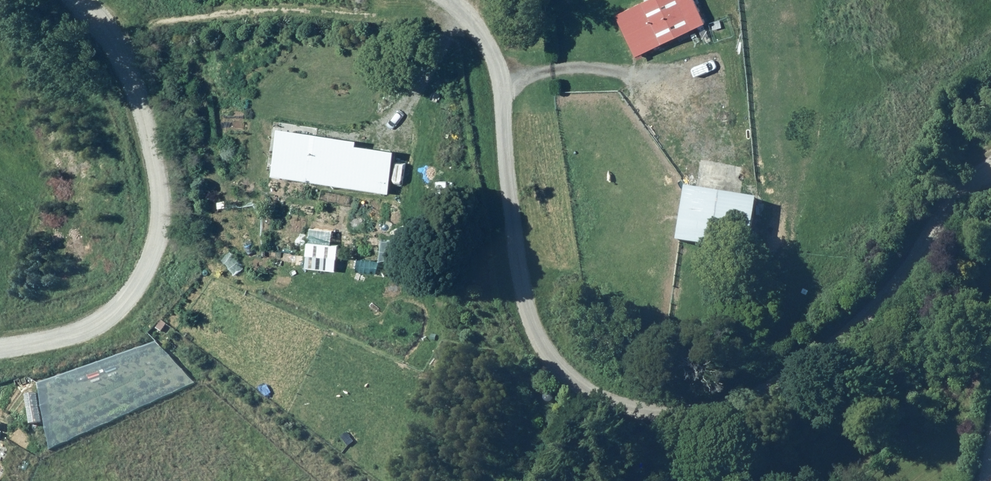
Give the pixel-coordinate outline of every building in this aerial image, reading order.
[(618,15),(635,56),(705,23),(694,0),(650,0),(618,15)] [(758,198),(687,189),(678,242),(752,253),(758,198)]
